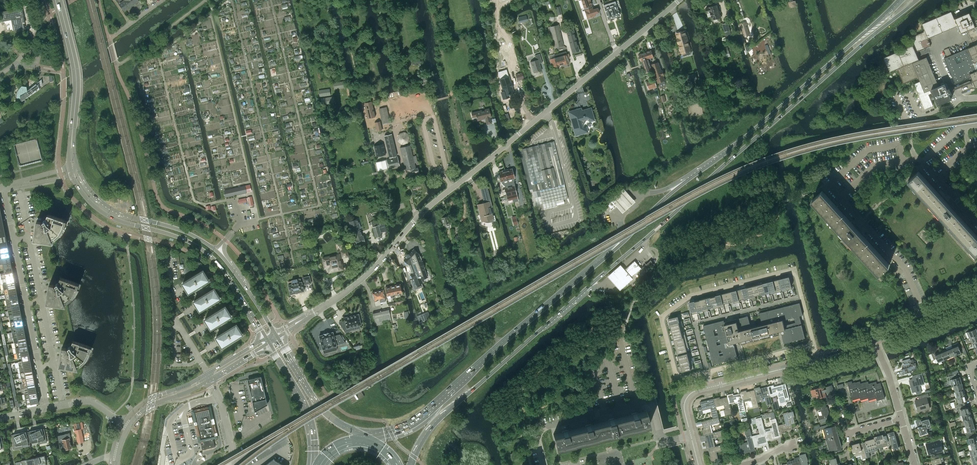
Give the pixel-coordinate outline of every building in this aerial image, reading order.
[(119,4),(124,11),(139,0),(138,0),(125,0),(119,4)] [(595,16),(594,14),(599,12),(597,8),(593,9),(592,7),(591,5),(592,5),(590,0),(581,0),(584,8),(585,10),(584,10),(587,18),(595,16)] [(603,5),(604,8),(608,19),(620,15),(618,10),(617,10),(615,4),(614,4),(613,2),(603,5)] [(706,8),(707,13),(711,12),(713,20),(721,17),(717,5),(706,8)] [(15,19),(18,30),(25,29),(23,23),(24,23),(22,9),(14,11),(14,10),(8,11),(9,14),(2,16),(3,21),(15,18),(16,19),(15,19)] [(883,58),(890,72),(896,70),(897,70),(898,70),(903,84),(910,81),(917,78),(919,79),(925,92),(930,90),(931,90),(939,86),(939,85),(938,85),(936,80),(936,79),(930,65),(930,64),(929,64),(927,58),(926,57),(921,59),(919,58),(918,59),(916,54),(917,54),(917,52),(931,46),(928,40),(929,38),(935,35),(936,35),(950,29),(951,29),(950,28),(956,26),(958,27),(961,33),(973,28),(973,29),(976,30),(976,18),(974,19),(972,18),(969,12),(956,18),(954,17),(951,11),(922,24),(924,30),(923,32),(924,32),(910,37),(913,44),(912,44),(912,45),(912,46),(883,58)] [(553,48),(556,47),(553,34),(560,32),(558,25),(548,27),(553,48)] [(566,28),(567,31),(566,31),(572,53),(579,51),(573,29),(572,29),(571,27),(566,28)] [(691,51),(685,31),(676,33),(678,39),(677,39),(679,44),(679,43),(682,53),(691,51)] [(563,45),(560,32),(553,34),(556,47),(563,45)] [(944,58),(955,84),(971,77),(972,80),(973,82),(976,88),(976,44),(967,48),(968,49),(967,49),(967,48),(944,58)] [(509,46),(499,49),(502,60),(512,57),(509,46)] [(558,53),(561,64),(564,64),(569,63),(568,59),(570,58),(568,54),(566,54),(565,51),(558,53)] [(649,61),(646,52),(639,54),(646,73),(653,70),(652,68),(649,61)] [(561,64),(558,53),(554,54),(555,57),(550,59),(551,64),(552,63),(553,67),(559,66),(559,65),(561,64)] [(534,73),(542,70),(539,63),(542,62),(540,54),(535,55),(536,60),(530,62),(534,73)] [(665,80),(663,76),(664,75),(662,71),(661,71),(660,68),(658,62),(652,64),(654,70),(658,83),(659,82),(660,84),(664,83),(663,81),(665,80)] [(506,69),(498,72),(499,75),(500,79),(503,90),(504,90),(504,91),(504,92),(501,92),(503,99),(509,97),(508,95),(510,94),(509,94),(513,93),(512,87),(511,83),(510,83),(506,69)] [(522,72),(522,73),(520,69),(515,70),(517,74),(516,74),(517,81),(524,79),(522,72)] [(695,73),(689,75),(690,82),(697,80),(695,73)] [(647,82),(649,88),(656,86),(655,80),(647,82)] [(939,86),(931,90),(934,97),(934,98),(937,105),(951,99),(949,94),(952,93),(951,91),(973,82),(972,80),(950,90),(949,88),(947,89),(945,84),(939,86)] [(920,82),(914,84),(925,109),(933,105),(928,94),(931,93),(930,90),(925,92),(924,93),(920,82)] [(39,84),(31,88),(27,91),(27,87),(21,88),(19,90),(18,92),(17,94),(17,97),(17,98),(20,96),(21,101),(22,101),(21,101),(25,99),(28,97),(32,94),(36,91),(36,92),(36,91),(39,89),(40,89),(39,83),(39,84)] [(331,95),(330,88),(319,89),(320,96),(331,95)] [(332,104),(331,98),(320,99),(321,106),(332,104)] [(372,101),(364,103),(368,118),(375,116),(372,101)] [(390,121),(386,107),(379,109),(383,123),(390,121)] [(476,116),(478,120),(485,118),(487,124),(491,123),(490,117),(491,117),(489,108),(472,113),(473,117),(476,116)] [(576,135),(586,132),(585,127),(584,127),(584,125),(586,120),(589,120),(594,119),(591,108),(577,112),(576,110),(569,112),(576,135)] [(398,143),(408,142),(407,132),(398,132),(398,143)] [(392,134),(384,136),(389,157),(390,157),(390,159),(387,159),(387,160),(389,167),(389,168),(399,166),(397,157),(396,157),(396,156),(397,156),(392,134)] [(523,150),(520,150),(534,206),(536,206),(543,204),(544,209),(552,207),(556,206),(555,201),(567,198),(555,146),(554,142),(537,146),(533,147),(531,147),(523,150)] [(374,146),(376,157),(386,154),(383,143),(374,146)] [(400,148),(407,175),(419,172),(418,167),(416,168),(414,163),(417,162),(416,155),(413,156),(410,145),(400,147),(400,148)] [(386,160),(376,162),(378,171),(388,168),(389,167),(387,160),(386,160)] [(508,169),(505,170),(508,180),(509,187),(512,200),(513,200),(513,202),(518,201),(514,185),(515,185),(514,182),(514,181),(514,180),(514,179),(514,178),(515,178),(512,169),(509,169),(508,169)] [(508,180),(505,170),(502,171),(499,172),(501,182),(502,181),(502,182),(502,183),(503,184),(503,185),(505,186),(506,187),(505,188),(508,201),(512,200),(509,187),(508,180)] [(960,216),(951,205),(950,206),(918,171),(908,181),(975,255),(976,253),(976,236),(960,216)] [(242,187),(224,191),(226,197),(241,193),(245,192),(251,191),(250,185),(242,187)] [(490,222),(496,221),(487,187),(480,189),(484,203),(475,205),(477,205),(481,218),(480,218),(481,220),(482,221),(483,221),(485,222),(488,222),(490,222)] [(635,201),(624,188),(610,199),(622,213),(635,201)] [(812,200),(838,229),(879,274),(890,265),(863,236),(864,235),(854,225),(822,191),(812,200)] [(612,201),(607,205),(609,207),(608,208),(607,208),(609,210),(611,209),(612,210),(616,206),(617,205),(613,200),(612,201)] [(63,229),(64,227),(62,226),(65,220),(48,214),(46,218),(47,219),(45,220),(43,221),(42,222),(41,221),(37,221),(34,237),(41,238),(41,240),(49,242),(48,239),(54,237),(59,233),(60,234),(62,232),(63,229)] [(449,223),(447,216),(442,217),(444,227),(450,225),(449,223)] [(358,219),(349,222),(352,231),(353,231),(353,232),(357,245),(365,243),(363,235),(362,236),(360,230),(359,229),(361,228),(358,219)] [(376,237),(381,236),(381,233),(386,231),(384,223),(380,225),(379,219),(371,222),(376,237)] [(414,249),(409,254),(414,259),(421,279),(427,277),(424,267),(425,267),(422,261),(421,261),(419,254),(414,249)] [(343,269),(340,254),(322,258),(325,268),(328,267),(329,272),(343,269)] [(414,259),(409,254),(404,259),(408,264),(412,273),(411,273),(413,279),(414,279),(416,285),(423,283),(421,279),(414,259)] [(644,269),(646,272),(654,264),(652,262),(650,260),(642,267),(644,269)] [(624,270),(631,278),(631,277),(641,268),(634,261),(624,270),(624,269),(624,270)] [(11,262),(10,262),(11,262),(10,262),(0,264),(0,270),(4,269),(12,268),(11,262)] [(634,279),(621,264),(608,276),(620,290),(634,279)] [(12,268),(4,269),(5,272),(0,273),(0,279),(14,276),(12,268)] [(183,283),(189,293),(209,280),(203,271),(183,283)] [(0,279),(0,281),(1,284),(0,284),(1,284),(3,284),(15,282),(14,276),(0,279)] [(288,294),(302,291),(301,285),(303,284),(303,285),(309,283),(308,276),(301,278),(302,282),(300,283),(300,282),(296,283),(295,279),(290,280),(291,284),(286,285),(288,294)] [(76,292),(77,290),(75,290),(77,283),(60,277),(59,281),(60,282),(58,283),(56,284),(56,285),(54,286),(54,285),(49,284),(47,301),(54,302),(53,304),(61,305),(60,303),(67,300),(72,296),(73,297),(74,295),(76,292)] [(789,277),(784,278),(787,290),(792,289),(789,277)] [(784,278),(778,279),(781,291),(782,291),(781,289),(786,288),(786,290),(787,290),(784,278)] [(778,279),(773,281),(776,293),(781,291),(778,279)] [(773,281),(768,282),(771,293),(771,294),(776,293),(773,281)] [(768,282),(763,283),(765,294),(771,293),(768,282)] [(763,283),(757,285),(760,296),(765,294),(763,283)] [(757,285),(752,286),(755,298),(755,296),(760,294),(760,296),(757,285)] [(752,286),(747,287),(750,299),(755,298),(752,286)] [(747,287),(742,289),(744,300),(749,298),(750,299),(747,287)] [(220,298),(214,289),(194,301),(200,311),(220,298)] [(742,289),(736,290),(740,302),(739,300),(744,299),(744,300),(742,289)] [(383,290),(378,291),(380,300),(383,300),(384,301),(386,301),(383,290)] [(736,290),(731,291),(734,303),(740,302),(736,290)] [(731,291),(726,293),(728,302),(733,301),(734,304),(734,303),(731,291)] [(721,294),(716,295),(719,308),(724,306),(721,294)] [(716,295),(710,297),(713,309),(719,308),(716,295)] [(710,297),(705,298),(708,310),(708,309),(713,308),(713,309),(710,297)] [(705,298),(700,300),(703,312),(708,310),(705,298)] [(700,300),(695,301),(698,313),(703,312),(700,300)] [(695,301),(689,302),(692,314),(698,313),(695,301)] [(724,320),(703,325),(707,339),(709,347),(713,363),(737,357),(735,349),(734,343),(741,341),(758,337),(766,335),(774,333),(777,332),(777,331),(781,330),(781,331),(784,342),(784,343),(784,342),(786,342),(787,342),(786,342),(789,341),(790,341),(793,340),(793,341),(793,340),(796,339),(796,340),(796,339),(799,338),(799,339),(799,338),(802,338),(803,338),(804,337),(805,338),(801,320),(799,320),(798,316),(799,316),(803,315),(800,303),(759,313),(762,325),(751,328),(748,316),(736,319),(724,322),(724,320)] [(205,319),(211,329),(231,316),(225,307),(205,319)] [(388,308),(382,310),(383,316),(390,315),(388,308)] [(392,322),(390,315),(383,316),(382,310),(373,312),(376,326),(392,322)] [(428,311),(417,316),(420,325),(423,324),(422,321),(431,318),(428,311)] [(354,326),(359,325),(361,325),(361,324),(359,315),(359,314),(358,314),(344,318),(345,321),(342,321),(342,320),(339,322),(345,332),(350,331),(355,330),(354,326)] [(682,321),(670,324),(671,329),(683,326),(682,321)] [(242,334),(236,325),(216,337),(222,347),(242,334)] [(683,326),(671,329),(672,335),(684,332),(684,331),(682,332),(681,327),(683,327),(683,326)] [(970,337),(976,335),(976,328),(972,330),(971,329),(968,331),(968,332),(967,332),(969,338),(970,337)] [(328,348),(329,352),(337,350),(336,346),(336,345),(345,343),(340,334),(334,336),(333,332),(328,333),(328,332),(324,334),(319,336),(323,349),(328,348)] [(684,332),(672,335),(674,340),(686,337),(684,332)] [(686,337),(674,340),(675,345),(687,342),(686,337)] [(89,356),(89,354),(88,353),(90,346),(73,341),(71,345),(72,346),(71,347),(70,346),(68,348),(67,349),(66,348),(62,347),(59,364),(66,365),(66,367),(74,368),(73,366),(79,363),(84,359),(86,360),(87,359),(89,356)] [(687,342),(675,345),(677,350),(688,347),(687,342)] [(951,345),(956,355),(961,353),(959,349),(960,348),(958,342),(951,345)] [(941,352),(944,360),(956,355),(951,345),(948,347),(946,347),(946,349),(941,352)] [(688,347),(677,350),(678,356),(690,352),(687,353),(686,348),(689,348),(688,347)] [(30,359),(29,351),(16,353),(17,359),(22,358),(22,361),(30,359)] [(690,352),(678,356),(679,361),(691,358),(690,352)] [(944,360),(941,352),(935,354),(934,352),(931,353),(934,359),(936,358),(938,362),(944,360)] [(691,358),(679,361),(681,366),(693,363),(691,358)] [(31,365),(30,359),(22,361),(18,362),(19,367),(30,365),(31,365)] [(909,371),(917,369),(915,360),(914,361),(913,359),(910,360),(910,359),(908,359),(904,360),(905,360),(902,361),(903,363),(903,364),(904,366),(904,368),(902,369),(903,374),(910,372),(909,371)] [(693,363),(681,366),(682,372),(694,368),(693,363)] [(953,386),(962,383),(960,377),(958,370),(952,372),(953,375),(949,376),(952,386),(953,386)] [(914,379),(909,380),(910,384),(910,385),(911,387),(913,392),(916,391),(917,394),(921,393),(920,390),(919,385),(924,384),(921,374),(920,374),(914,376),(913,376),(914,379)] [(264,390),(265,390),(264,387),(261,377),(247,380),(255,411),(267,404),(264,390)] [(876,398),(877,400),(885,398),(880,383),(877,384),(876,382),(869,384),(868,381),(860,383),(860,381),(852,383),(852,381),(847,382),(852,400),(860,398),(861,400),(868,398),(869,400),(876,398)] [(955,392),(964,389),(962,383),(953,386),(955,392)] [(770,395),(778,393),(780,403),(786,402),(784,392),(787,391),(786,384),(785,384),(782,385),(774,386),(774,385),(768,386),(770,395)] [(824,400),(827,400),(825,393),(833,391),(832,385),(823,387),(811,390),(813,397),(817,396),(818,398),(823,397),(824,400)] [(754,388),(754,390),(756,397),(764,395),(767,405),(772,403),(770,395),(768,386),(760,388),(760,387),(754,388)] [(957,398),(965,395),(964,389),(955,392),(957,398)] [(746,390),(740,391),(741,393),(743,402),(751,400),(754,412),(760,411),(756,397),(754,390),(747,392),(746,390)] [(364,396),(361,391),(349,398),(352,403),(364,396)] [(727,395),(727,396),(728,396),(729,403),(737,401),(740,412),(745,410),(743,402),(741,393),(733,395),(733,393),(727,395)] [(915,404),(916,408),(917,409),(918,411),(930,408),(927,397),(929,397),(928,393),(921,395),(922,399),(919,400),(915,401),(916,403),(915,404)] [(953,402),(950,403),(952,408),(955,407),(955,408),(957,407),(965,405),(965,402),(967,401),(965,395),(957,398),(955,398),(956,401),(953,402)] [(716,407),(724,405),(726,415),(732,414),(729,403),(728,396),(727,396),(720,398),(720,397),(714,398),(714,400),(716,407)] [(37,397),(25,399),(26,405),(39,402),(38,397),(37,397)] [(710,408),(713,418),(719,417),(716,407),(714,400),(714,398),(710,399),(710,401),(707,402),(706,400),(700,402),(702,406),(698,407),(699,415),(704,414),(703,410),(710,408)] [(820,423),(828,421),(827,417),(830,416),(826,403),(815,406),(817,411),(821,409),(822,415),(818,416),(820,423)] [(965,405),(957,407),(959,416),(962,415),(970,413),(969,407),(966,407),(965,405)] [(212,419),(211,414),(212,414),(212,411),(210,411),(208,412),(208,410),(203,412),(201,412),(196,413),(196,415),(194,415),(193,415),(194,418),(195,418),(196,422),(194,422),(195,425),(196,424),(202,450),(215,447),(213,437),(216,436),(216,435),(217,435),(216,433),(215,433),(213,424),(214,423),(213,419),(212,419)] [(632,414),(623,417),(626,430),(649,424),(650,424),(646,410),(646,411),(638,413),(638,412),(632,413),(632,414)] [(785,423),(778,425),(780,434),(786,432),(785,431),(793,429),(792,424),(795,423),(794,417),(795,417),(793,411),(789,412),(789,411),(783,413),(785,423)] [(963,421),(972,418),(970,413),(962,415),(963,421)] [(626,430),(623,417),(615,419),(615,418),(609,419),(609,420),(600,423),(603,436),(626,430)] [(703,435),(705,435),(712,433),(710,425),(720,422),(719,417),(713,418),(701,421),(703,429),(702,429),(703,435)] [(780,435),(780,434),(778,425),(776,418),(770,420),(773,430),(765,432),(767,440),(773,439),(773,437),(780,435)] [(918,427),(920,436),(929,433),(927,428),(932,427),(930,418),(916,422),(917,426),(922,424),(923,426),(918,427)] [(965,427),(974,424),(972,418),(963,421),(965,427)] [(78,443),(84,442),(81,429),(83,428),(82,422),(74,424),(75,430),(78,443)] [(586,426),(577,428),(580,442),(603,436),(600,423),(592,425),(592,424),(585,425),(586,426)] [(824,429),(827,440),(838,437),(835,425),(832,426),(831,424),(820,427),(821,430),(824,429)] [(967,436),(974,434),(973,431),(976,430),(974,424),(965,427),(967,433),(966,433),(967,436)] [(768,442),(767,440),(765,432),(763,425),(758,426),(760,437),(753,438),(755,447),(761,446),(760,444),(768,442)] [(44,428),(41,429),(39,430),(39,429),(36,430),(38,441),(46,440),(44,428)] [(580,442),(577,428),(569,430),(569,429),(562,431),(562,432),(554,434),(553,434),(557,448),(557,447),(580,442)] [(753,438),(750,428),(744,430),(748,443),(736,446),(739,455),(748,452),(748,451),(755,449),(755,447),(753,438)] [(33,431),(31,431),(28,431),(30,443),(38,441),(36,430),(33,430),(33,431)] [(707,449),(708,448),(715,446),(713,438),(724,436),(722,430),(712,433),(705,435),(707,442),(705,443),(707,449)] [(28,431),(25,432),(23,433),(23,432),(20,433),(22,445),(30,443),(28,431)] [(894,431),(886,434),(889,444),(890,447),(893,446),(894,449),(894,448),(899,447),(894,431)] [(14,446),(22,445),(20,433),(17,433),(17,434),(12,435),(14,446)] [(886,434),(874,437),(875,439),(876,445),(878,449),(889,445),(890,447),(889,444),(886,434)] [(976,442),(976,436),(975,437),(974,434),(967,436),(967,439),(969,438),(970,444),(976,442)] [(68,448),(72,448),(69,438),(69,436),(62,437),(63,439),(62,439),(65,449),(66,450),(68,449),(68,448)] [(841,448),(838,437),(827,440),(830,451),(827,451),(828,454),(839,451),(838,449),(841,448)] [(929,455),(943,451),(940,440),(943,440),(942,437),(936,438),(937,441),(926,444),(929,455)] [(875,439),(863,442),(867,458),(870,457),(869,453),(878,450),(878,449),(876,445),(875,439)] [(863,459),(867,458),(863,442),(851,446),(854,457),(855,457),(861,455),(863,459)] [(726,443),(715,446),(708,448),(710,456),(709,456),(710,462),(719,460),(717,452),(727,449),(726,443)] [(969,451),(971,457),(974,456),(976,455),(976,449),(972,450),(969,451)] [(787,462),(787,463),(788,464),(808,464),(807,461),(808,461),(807,457),(806,453),(799,455),(800,457),(794,458),(794,460),(787,462)] [(33,458),(34,464),(38,464),(38,463),(40,463),(39,464),(46,464),(44,462),(46,462),(45,455),(33,458)] [(943,457),(931,460),(932,464),(943,464),(942,462),(944,461),(943,457)]
